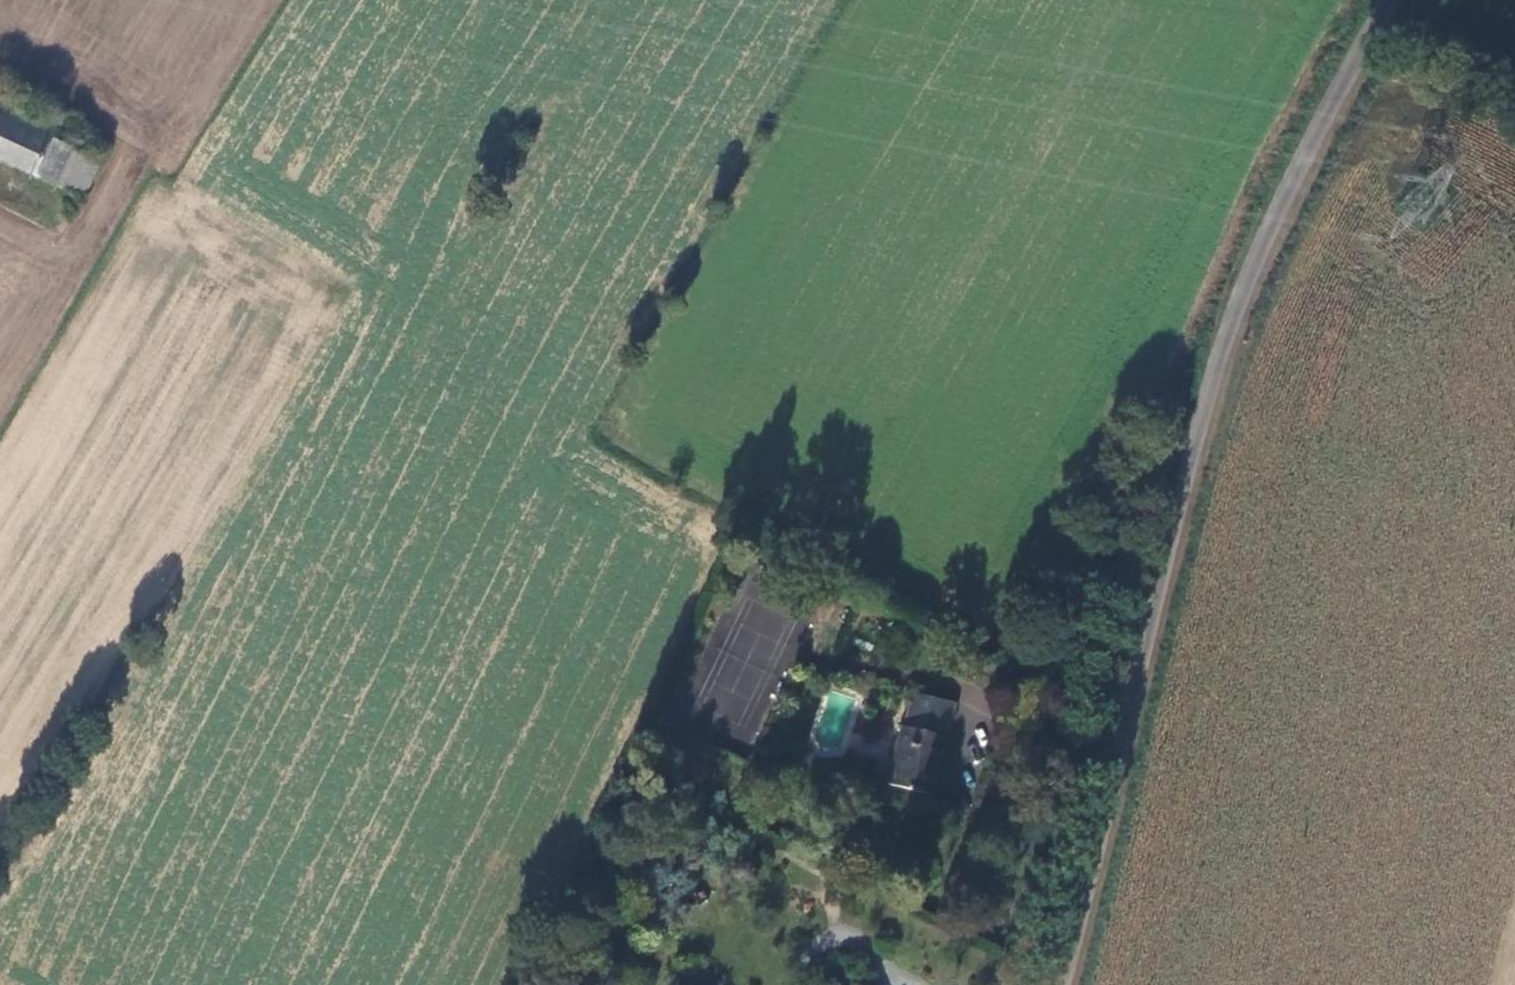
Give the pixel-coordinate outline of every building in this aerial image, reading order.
[(84,198),(100,160),(62,143),(66,132),(6,106),(0,121),(0,163),(84,198)] [(928,795),(954,704),(918,694),(908,730),(897,726),(881,782),(928,795)]
